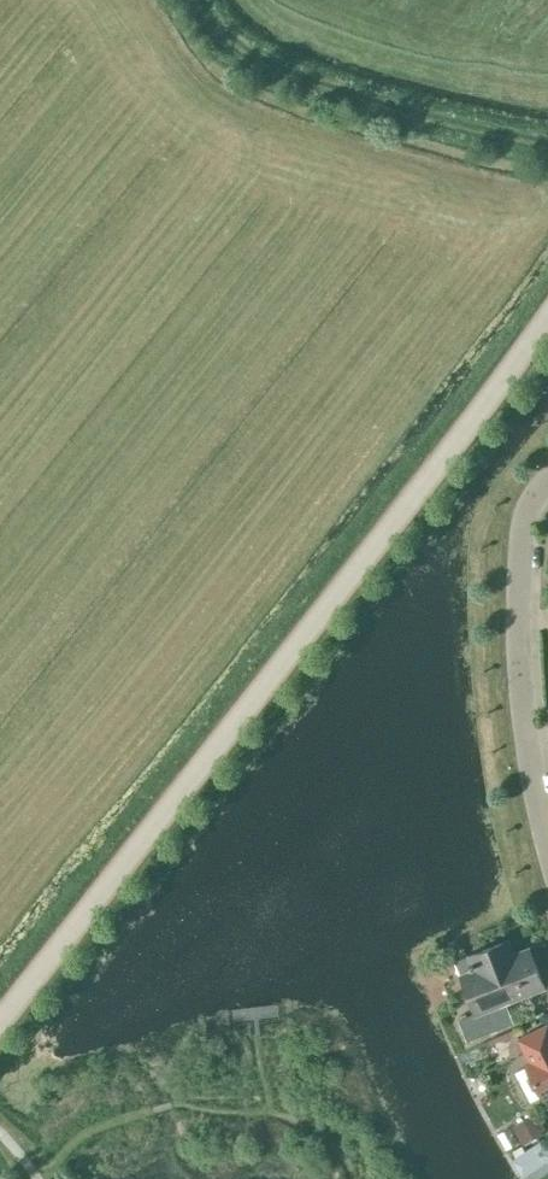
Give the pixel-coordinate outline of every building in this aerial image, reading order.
[(514,953),(509,939),(455,961),(475,1013),(459,1020),(467,1040),(514,1022),(506,1003),(545,987),(529,947),(514,953)] [(547,1024),(519,1039),(531,1062),(526,1065),(543,1097),(547,1094),(547,1025),(547,1024)] [(543,1138),(510,1159),(522,1178),(547,1161),(547,1146),(543,1138)]
